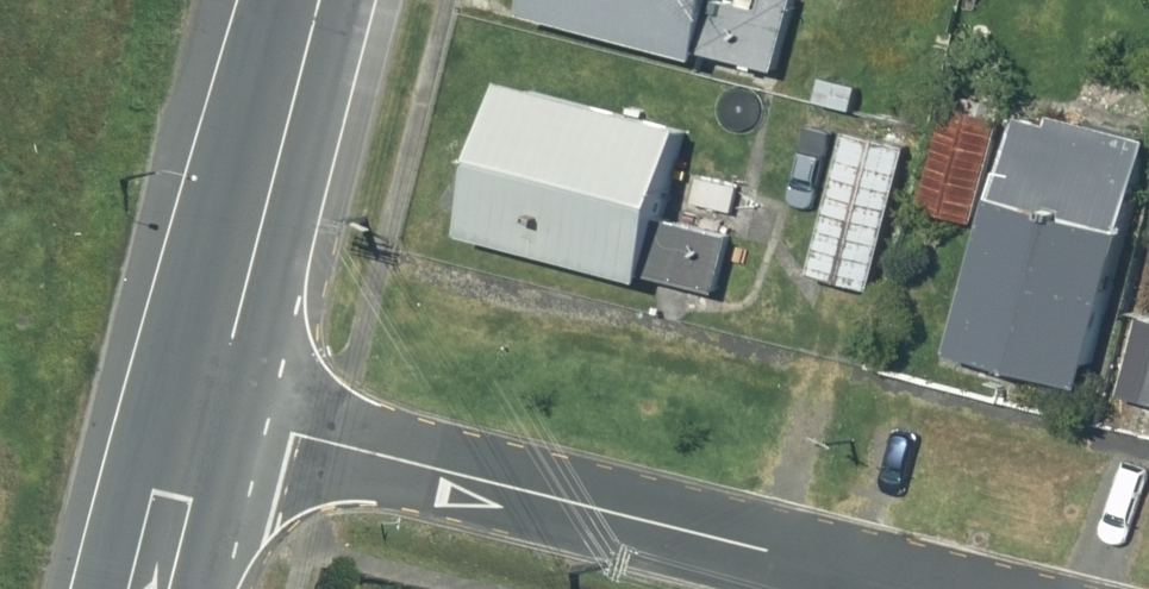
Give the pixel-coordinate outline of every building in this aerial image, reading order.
[(525,9),(701,58),(704,49),(779,71),(797,0),(765,0),(762,8),(733,0),(528,0),(525,9)] [(732,235),(661,218),(685,124),(505,78),(465,232),(646,279),(648,271),(718,288),(732,235)] [(947,110),(921,207),(975,222),(1001,124),(947,110)] [(955,353),(1082,387),(1148,144),(1148,138),(1057,113),(1054,125),(1020,116),(955,353)] [(847,128),(810,275),(872,291),(910,145),(847,128)] [(1124,393),(1148,399),(1148,317),(1144,316),(1124,393)]
